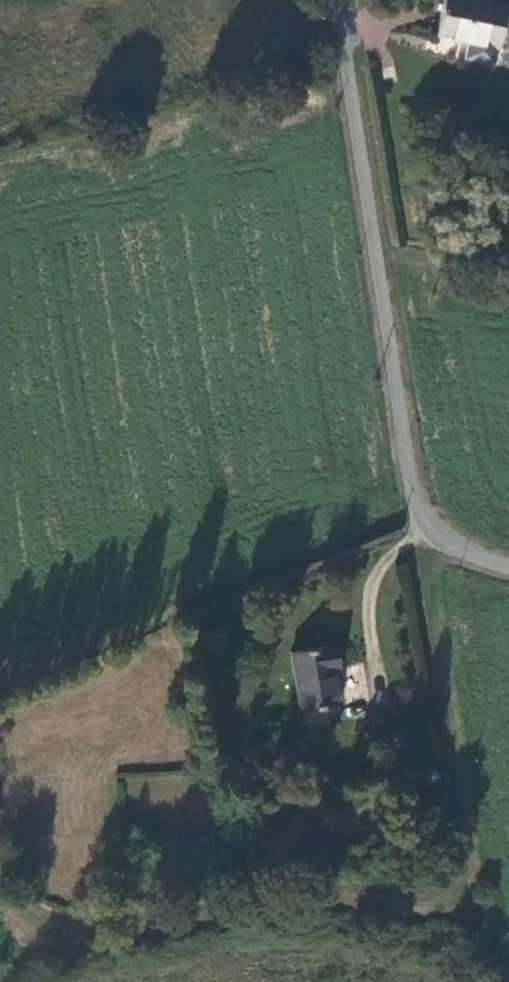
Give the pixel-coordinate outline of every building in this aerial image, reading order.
[(439,31),(471,38),(467,55),(497,62),(501,45),(508,10),(508,1),(505,0),(446,0),(439,31)] [(343,660),(339,639),(295,649),(311,722),(342,715),(339,697),(344,695),(337,662),(343,660)]
